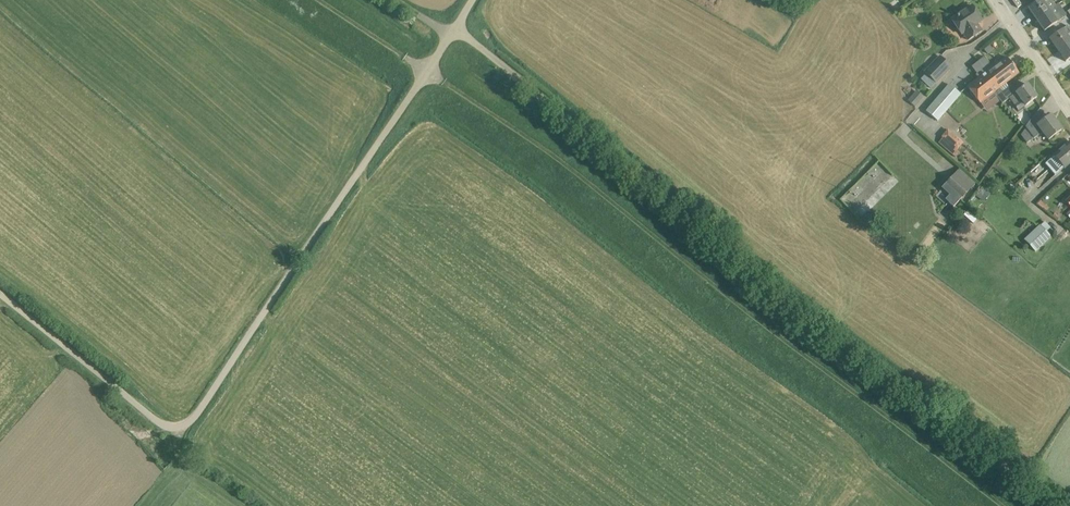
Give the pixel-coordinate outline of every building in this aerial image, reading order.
[(1043,0),(1039,0),(1028,8),(1036,19),(1059,4),(1058,3),(1056,5),(1052,0),(1047,0),(1044,2),(1043,0)] [(1058,22),(1058,21),(1067,15),(1059,4),(1036,19),(1045,31),(1058,22)] [(968,40),(982,31),(977,24),(982,20),(973,6),(952,19),(962,34),(963,33),(968,40)] [(1069,41),(1069,39),(1067,35),(1069,33),(1069,28),(1068,26),(1063,29),(1050,38),(1058,50),(1069,41)] [(1066,62),(1069,59),(1069,41),(1058,50),(1066,62)] [(936,82),(951,67),(940,56),(925,72),(936,82)] [(1000,88),(1019,73),(1006,57),(987,72),(1000,88)] [(980,104),(1000,88),(987,72),(967,87),(980,104)] [(961,94),(949,84),(926,111),(938,121),(961,94)] [(1026,106),(1037,97),(1028,84),(1016,93),(1021,100),(1015,105),(1019,110),(1025,105),(1026,106)] [(1014,94),(1009,87),(998,97),(1002,103),(1014,94)] [(910,102),(915,106),(915,107),(924,96),(919,92),(910,102)] [(1049,140),(1062,130),(1051,115),(1039,125),(1033,117),(1021,135),(1027,144),(1043,132),(1049,140)] [(964,143),(948,129),(941,137),(942,138),(938,142),(948,151),(952,146),(957,150),(964,143)] [(1069,163),(1069,142),(1045,163),(1056,175),(1069,163)] [(844,196),(859,212),(865,206),(869,210),(898,180),(879,161),(844,196)] [(956,173),(949,181),(945,185),(953,192),(946,200),(954,207),(960,199),(974,184),(972,182),(964,175),(961,178),(956,173)] [(991,193),(982,186),(976,195),(985,202),(991,193)] [(1060,217),(1056,213),(1052,216),(1057,221),(1060,217)] [(963,226),(967,221),(962,216),(958,222),(963,226)] [(1036,252),(1052,237),(1040,224),(1024,239),(1036,252)]
